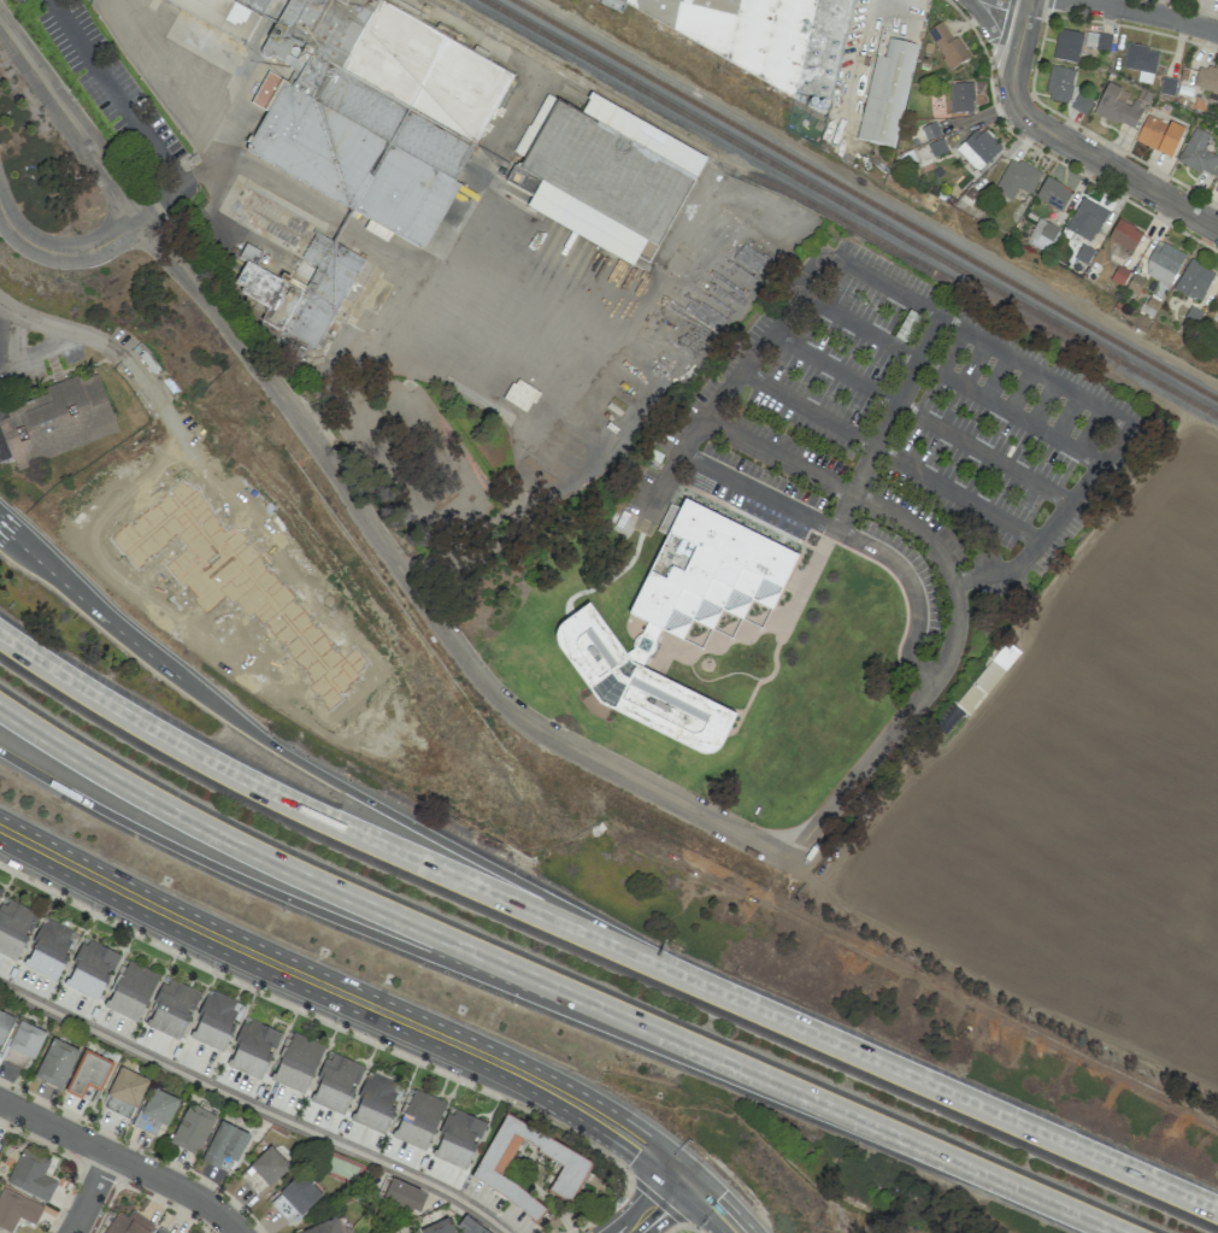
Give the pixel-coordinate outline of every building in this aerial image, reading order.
[(233,0),(164,0),(246,43),(261,14),(233,0)] [(264,14),(271,0),(238,0),(264,14)] [(460,182),(386,146),(388,141),(315,105),(315,104),(322,89),(323,84),(332,65),(325,61),(326,54),(315,48),(318,25),(320,20),(323,0),(289,0),(279,19),(279,24),(274,23),(260,52),(292,68),(290,84),(267,72),(251,103),(264,110),(244,156),(428,247),(460,182)] [(599,3),(620,14),(622,10),(824,116),(828,107),(830,99),(836,87),(853,0),(600,0),(599,3)] [(926,32),(951,70),(968,58),(943,21),(926,32)] [(1078,63),(1082,32),(1057,29),(1053,60),(1078,63)] [(1112,35),(1087,32),(1084,47),(1109,51),(1112,35)] [(873,55),(856,140),(896,148),(916,45),(887,39),(883,57),(873,55)] [(1122,68),(1140,72),(1138,82),(1152,84),(1158,51),(1127,44),(1122,68)] [(1199,64),(1193,85),(1210,91),(1208,98),(1217,102),(1217,70),(1199,64)] [(1074,70),(1050,67),(1046,100),(1070,103),(1074,70)] [(951,113),(974,111),(973,83),(949,84),(951,113)] [(1131,94),(1107,83),(1093,113),(1132,130),(1143,105),(1129,98),(1131,94)] [(1071,110),(1086,115),(1092,98),(1077,92),(1071,110)] [(1183,128),(1170,123),(1169,124),(1145,116),(1135,143),(1172,157),(1183,128)] [(925,140),(940,136),(936,122),(921,127),(925,140)] [(955,149),(976,172),(1000,150),(979,127),(955,149)] [(1195,128),(1178,160),(1214,179),(1217,170),(1217,158),(1202,150),(1210,136),(1195,128)] [(1018,189),(1031,195),(1041,172),(1010,158),(994,193),(1012,201),(1018,189)] [(1060,212),(1072,191),(1047,176),(1035,197),(1060,212)] [(1065,229),(1091,243),(1108,211),(1081,198),(1065,229)] [(1028,238),(1049,248),(1059,229),(1038,219),(1028,238)] [(1132,253),(1143,232),(1118,219),(1107,240),(1132,253)] [(362,256),(313,234),(302,260),(315,266),(306,287),(281,276),(280,279),(244,263),(232,291),(268,308),(260,326),(319,352),(362,256)] [(1185,254),(1156,241),(1141,273),(1169,287),(1185,254)] [(1174,291),(1201,303),(1214,272),(1188,260),(1174,291)] [(1111,280),(1122,285),(1129,272),(1117,266),(1111,280)] [(97,374),(78,380),(77,376),(43,388),(45,393),(0,409),(0,461),(12,457),(17,469),(118,433),(97,374)] [(182,481),(186,486),(188,485),(193,491),(194,489),(210,507),(208,509),(218,521),(216,523),(224,532),(234,524),(246,539),(242,542),(246,546),(248,542),(259,554),(258,556),(264,563),(263,565),(270,574),(272,573),(281,585),(282,583),(294,598),(293,601),(295,605),(296,603),(308,617),(307,620),(316,628),(317,627),(329,641),(328,644),(335,652),(336,651),(342,658),(354,647),(366,663),(363,667),(364,668),(355,674),(358,677),(347,686),(348,688),(342,694),(340,692),(337,694),(341,699),(328,711),(322,704),(323,703),(316,693),(313,695),(306,688),(312,683),(306,677),(308,675),(300,665),(299,668),(286,653),(288,652),(252,615),(248,618),(234,601),(231,605),(225,598),(205,615),(193,600),(195,597),(184,585),(182,587),(164,566),(187,547),(175,535),(166,542),(169,545),(153,557),(151,554),(142,562),(143,564),(136,570),(124,557),(125,556),(124,552),(120,554),(108,540),(113,536),(113,535),(128,523),(130,526),(133,523),(131,521),(148,507),(151,510),(160,501),(159,499),(166,493),(170,497),(172,495),(170,491),(182,481)] [(797,552),(682,502),(680,508),(669,504),(657,531),(664,534),(630,615),(646,622),(641,635),(636,638),(631,649),(622,655),(592,604),(561,621),(555,636),(595,705),(709,754),(721,747),(737,711),(640,670),(646,657),(650,655),(660,630),(702,648),(710,630),(714,627),(721,611),(764,629),(797,552)] [(1019,652),(1006,642),(957,704),(970,714),(1019,652)] [(4,899),(0,908),(0,953),(17,961),(38,914),(4,899)] [(24,965),(57,980),(68,955),(69,956),(78,934),(45,919),(24,965)] [(119,954),(86,939),(64,986),(97,1001),(119,954)] [(42,997),(46,989),(41,987),(46,976),(17,963),(17,962),(0,954),(0,978),(42,997)] [(105,1007),(136,1023),(160,976),(129,960),(105,1007)] [(199,992),(165,978),(144,1028),(178,1042),(199,992)] [(223,1052),(242,1004),(209,991),(190,1039),(223,1052)] [(12,1017),(0,1012),(0,1047),(12,1017)] [(279,1032),(245,1019),(227,1067),(261,1080),(279,1032)] [(34,1060),(46,1033),(19,1020),(1,1059),(22,1069),(28,1057),(34,1060)] [(307,1093),(322,1043),(288,1033),(274,1083),(307,1093)] [(79,1050),(51,1038),(34,1078),(62,1090),(79,1050)] [(87,1087),(100,1092),(113,1062),(84,1050),(65,1093),(81,1100),(87,1087)] [(363,1066),(328,1052),(309,1102),(344,1115),(363,1066)] [(149,1080),(120,1067),(106,1099),(109,1100),(106,1107),(120,1113),(123,1104),(136,1110),(149,1080)] [(384,1133),(399,1082),(367,1073),(353,1123),(384,1133)] [(134,1126),(155,1135),(159,1125),(167,1128),(179,1099),(151,1088),(134,1126)] [(445,1102),(412,1090),(394,1139),(427,1151),(445,1102)] [(216,1116),(188,1103),(170,1143),(197,1156),(216,1116)] [(485,1122),(450,1109),(432,1157),(467,1170),(485,1122)] [(471,1182),(541,1216),(548,1203),(500,1181),(519,1142),(562,1163),(549,1192),(571,1202),(592,1159),(502,1116),(471,1182)] [(219,1168),(223,1156),(238,1162),(249,1133),(218,1121),(203,1162),(219,1168)] [(269,1187),(290,1167),(269,1146),(249,1166),(269,1187)] [(56,1182),(43,1176),(50,1161),(22,1148),(6,1184),(48,1202),(56,1182)] [(291,1225),(322,1196),(301,1173),(270,1202),(291,1225)] [(427,1194),(391,1177),(382,1198),(417,1214),(427,1194)] [(44,1207),(3,1187),(0,1193),(0,1228),(11,1232),(18,1218),(35,1226),(44,1207)] [(465,1215),(454,1229),(459,1232),(489,1232),(465,1215)] [(335,1216),(299,1232),(343,1232),(335,1216)] [(451,1218),(421,1227),(423,1232),(456,1232),(451,1218)]
